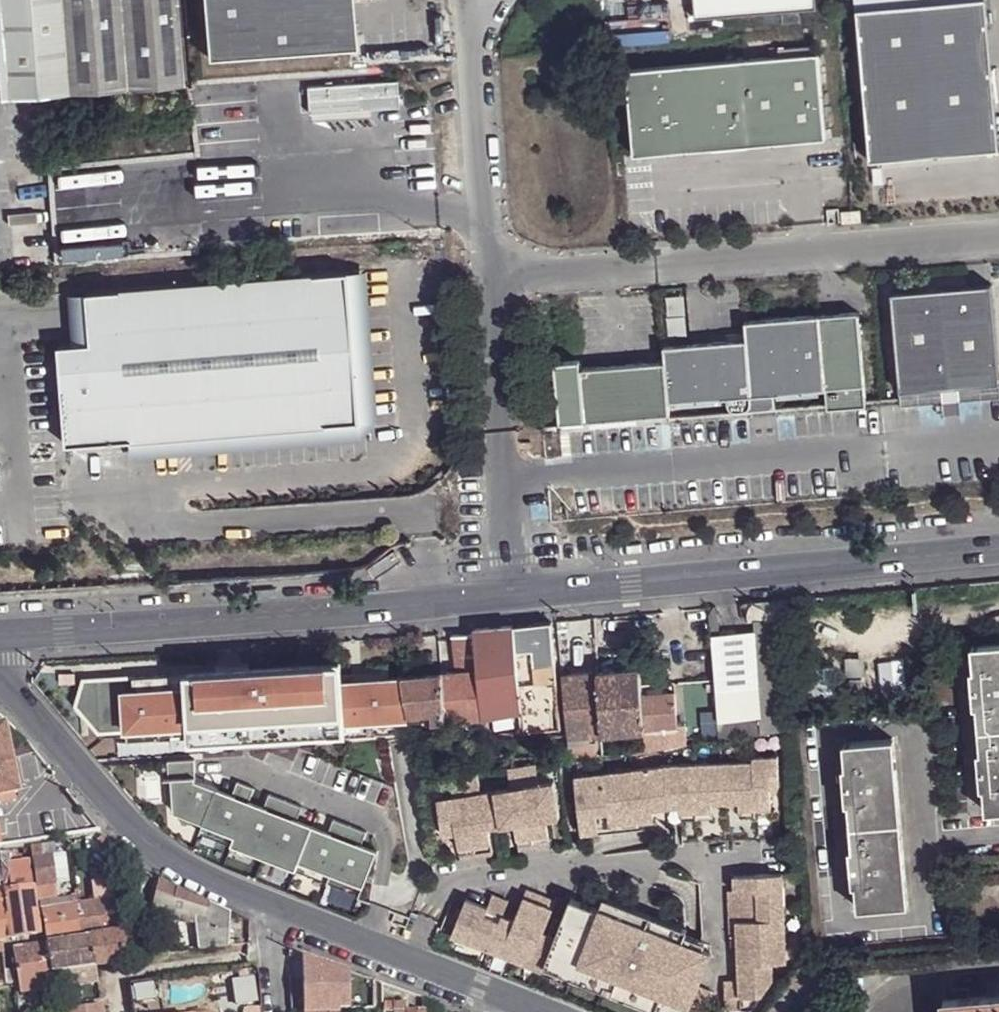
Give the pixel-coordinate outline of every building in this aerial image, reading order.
[(1,66),(120,57),(122,86),(186,81),(186,80),(180,0),(0,0),(0,56),(1,66)] [(204,61),(352,49),(348,0),(199,0),(204,61)] [(694,21),(816,10),(815,0),(693,0),(694,21)] [(859,9),(872,160),(998,149),(998,126),(988,0),(957,0),(859,9)] [(817,56),(624,72),(634,191),(827,175),(817,56)] [(120,57),(1,66),(3,95),(122,86),(120,57)] [(309,108),(400,103),(399,75),(307,80),(309,108)] [(842,210),(844,222),(859,221),(863,220),(862,209),(842,210)] [(369,270),(350,272),(361,422),(132,440),(134,458),(363,440),(381,420),(369,270)] [(74,344),(61,345),(68,445),(132,440),(361,422),(350,272),(89,292),(93,343),(74,344)] [(887,295),(897,395),(998,385),(998,381),(989,285),(887,295)] [(93,343),(89,292),(70,294),(74,344),(93,343)] [(552,363),(557,424),(668,415),(666,403),(726,398),(727,409),(727,410),(728,411),(729,412),(748,410),(749,410),(750,409),(750,408),(749,396),(772,394),(823,390),(825,402),(864,398),(856,313),(743,322),(745,340),(662,347),(663,362),(578,369),(577,361),(552,363)] [(897,395),(899,409),(998,399),(998,385),(897,395)] [(772,394),(749,396),(750,408),(750,409),(749,410),(748,410),(774,408),(772,394)] [(743,602),(746,622),(752,622),(782,620),(786,620),(786,613),(785,598),(743,602)] [(708,624),(708,633),(717,632),(715,616),(713,606),(711,605),(708,624)] [(782,636),(782,620),(752,622),(753,637),(782,636)] [(549,621),(512,624),(516,684),(553,680),(549,621)] [(512,624),(475,627),(475,633),(481,714),(508,712),(518,710),(516,684),(512,624)] [(475,633),(454,635),(456,670),(440,672),(442,718),(443,719),(450,718),(481,714),(475,633)] [(782,636),(753,637),(754,684),(756,734),(784,731),(782,636)] [(970,650),(971,672),(968,673),(970,710),(974,710),(977,756),(974,756),(976,793),(979,793),(981,816),(998,815),(998,648),(970,650)] [(82,678),(66,699),(93,734),(120,733),(121,739),(216,734),(216,742),(247,740),(247,732),(277,730),(307,729),(306,722),(404,716),(404,714),(401,677),(387,678),(339,681),(338,673),(338,663),(242,669),(243,676),(228,677),(227,670),(185,672),(186,679),(163,681),(163,673),(82,678)] [(597,673),(600,732),(640,726),(638,696),(636,668),(597,673)] [(386,671),(338,673),(339,681),(387,678),(386,671)] [(185,672),(163,673),(163,681),(186,679),(185,672)] [(404,714),(428,712),(429,720),(442,718),(440,672),(417,675),(401,677),(404,714)] [(560,677),(565,736),(593,732),(600,732),(597,673),(560,677)] [(553,680),(516,684),(518,710),(521,733),(557,729),(553,680)] [(756,734),(754,684),(710,688),(711,723),(712,738),(756,734)] [(638,696),(640,726),(659,723),(673,722),(671,692),(638,696)] [(518,710),(508,712),(510,734),(521,733),(518,710)] [(307,729),(307,732),(404,726),(404,716),(306,722),(307,729)] [(429,720),(429,726),(451,725),(450,718),(443,719),(442,718),(429,720)] [(674,743),(673,722),(659,723),(660,745),(674,743)] [(659,723),(640,726),(643,742),(650,741),(650,746),(660,745),(659,723)] [(16,793),(2,728),(0,728),(0,727),(0,797),(16,793)] [(478,745),(476,729),(435,732),(436,749),(447,748),(466,746),(478,745)] [(277,730),(247,732),(247,740),(277,738),(277,730)] [(594,751),(593,732),(565,736),(566,753),(594,751)] [(216,734),(121,739),(121,748),(185,744),(186,748),(217,746),(216,742),(216,734)] [(889,741),(841,743),(842,766),(839,766),(841,803),(844,803),(847,849),(844,849),(846,886),(849,886),(850,908),(899,905),(889,741)] [(748,760),(753,805),(753,815),(770,813),(767,784),(775,784),(772,753),(747,755),(748,760)] [(195,757),(168,758),(171,809),(201,819),(197,829),(358,893),(371,860),(356,854),(361,843),(366,830),(333,817),(329,830),(324,842),(293,829),(297,818),(302,805),(269,792),(264,805),(260,816),(244,810),(249,798),(254,786),(238,779),(233,792),(228,803),(214,798),(218,786),(196,777),(195,757)] [(719,762),(724,802),(737,800),(737,806),(753,805),(748,760),(719,762)] [(690,766),(695,811),(710,809),(710,803),(724,802),(719,762),(690,766)] [(493,788),(479,791),(476,772),(475,763),(460,766),(461,772),(471,848),(487,845),(483,817),(497,815),(493,788)] [(534,763),(519,765),(529,838),(545,836),(541,808),(555,806),(552,780),(537,782),(534,763)] [(508,786),(493,788),(497,815),(510,813),(514,840),(529,838),(519,765),(505,767),(508,786)] [(661,769),(665,811),(679,810),(679,813),(695,811),(690,766),(661,769)] [(661,769),(630,772),(637,823),(652,822),(650,813),(665,811),(661,769)] [(471,848),(461,772),(446,774),(448,787),(433,789),(436,816),(450,814),(451,823),(455,850),(471,848)] [(630,772),(602,775),(607,815),(608,827),(620,825),(637,823),(630,772)] [(573,778),(578,825),(595,823),(594,816),(607,815),(602,775),(573,778)] [(233,792),(218,786),(214,798),(228,803),(233,792)] [(264,805),(249,798),(244,810),(260,816),(264,805)] [(737,806),(738,816),(753,815),(753,805),(737,806)] [(695,811),(696,821),(712,819),(710,809),(695,811)] [(679,813),(680,823),(696,821),(695,811),(679,813)] [(450,814),(436,816),(438,825),(451,823),(450,814)] [(329,830),(297,818),(293,829),(324,842),(329,830)] [(595,823),(578,825),(579,835),(596,832),(595,823)] [(118,853),(119,851),(105,840),(102,836),(96,841),(116,856),(118,853)] [(376,848),(361,843),(356,854),(371,860),(376,848)] [(35,887),(53,884),(48,852),(41,853),(40,846),(35,847),(34,848),(30,849),(31,855),(35,887)] [(48,852),(53,884),(68,882),(63,850),(48,852)] [(0,852),(0,872),(1,878),(1,881),(3,892),(9,935),(38,931),(34,899),(29,862),(7,865),(6,851),(0,852)] [(777,902),(776,871),(750,872),(750,887),(728,887),(721,888),(722,904),(723,944),(730,943),(730,962),(731,978),(716,978),(717,1007),(743,1006),(765,978),(765,961),(779,961),(778,930),(777,902)] [(750,872),(728,873),(728,887),(750,887),(750,872)] [(175,888),(158,878),(150,908),(161,909),(160,915),(194,921),(202,949),(235,944),(236,915),(207,902),(175,888)] [(503,914),(491,909),(478,943),(505,954),(530,888),(515,883),(503,914)] [(35,887),(37,899),(55,897),(53,884),(35,887)] [(455,892),(440,929),(478,943),(491,909),(497,895),(481,888),(476,901),(455,892)] [(530,888),(505,954),(531,965),(533,960),(545,930),(532,926),(545,895),(530,888)] [(0,892),(0,937),(9,935),(3,892),(0,892)] [(533,960),(665,1011),(675,1011),(677,1006),(689,1011),(699,985),(687,980),(700,948),(672,936),(675,928),(660,922),(658,927),(590,900),(589,903),(560,892),(545,930),(533,960)] [(60,898),(61,908),(78,905),(77,896),(77,895),(60,898)] [(82,937),(45,942),(13,946),(20,993),(97,982),(94,967),(124,962),(115,900),(117,900),(117,897),(112,898),(112,900),(78,905),(82,937)] [(61,908),(60,898),(39,901),(40,903),(42,910),(61,908)] [(82,937),(78,905),(61,908),(42,910),(45,942),(82,937)] [(302,1011),(338,1011),(338,1008),(349,1008),(348,973),(328,973),(327,965),(326,963),(302,964),(302,980),(302,1011)] [(942,1002),(943,1011),(998,1011),(998,997),(991,998),(942,1002)] [(247,998),(246,1011),(260,1011),(261,998),(247,998)] [(392,1011),(406,1011),(406,1002),(383,1003),(383,1011),(392,1011)]
